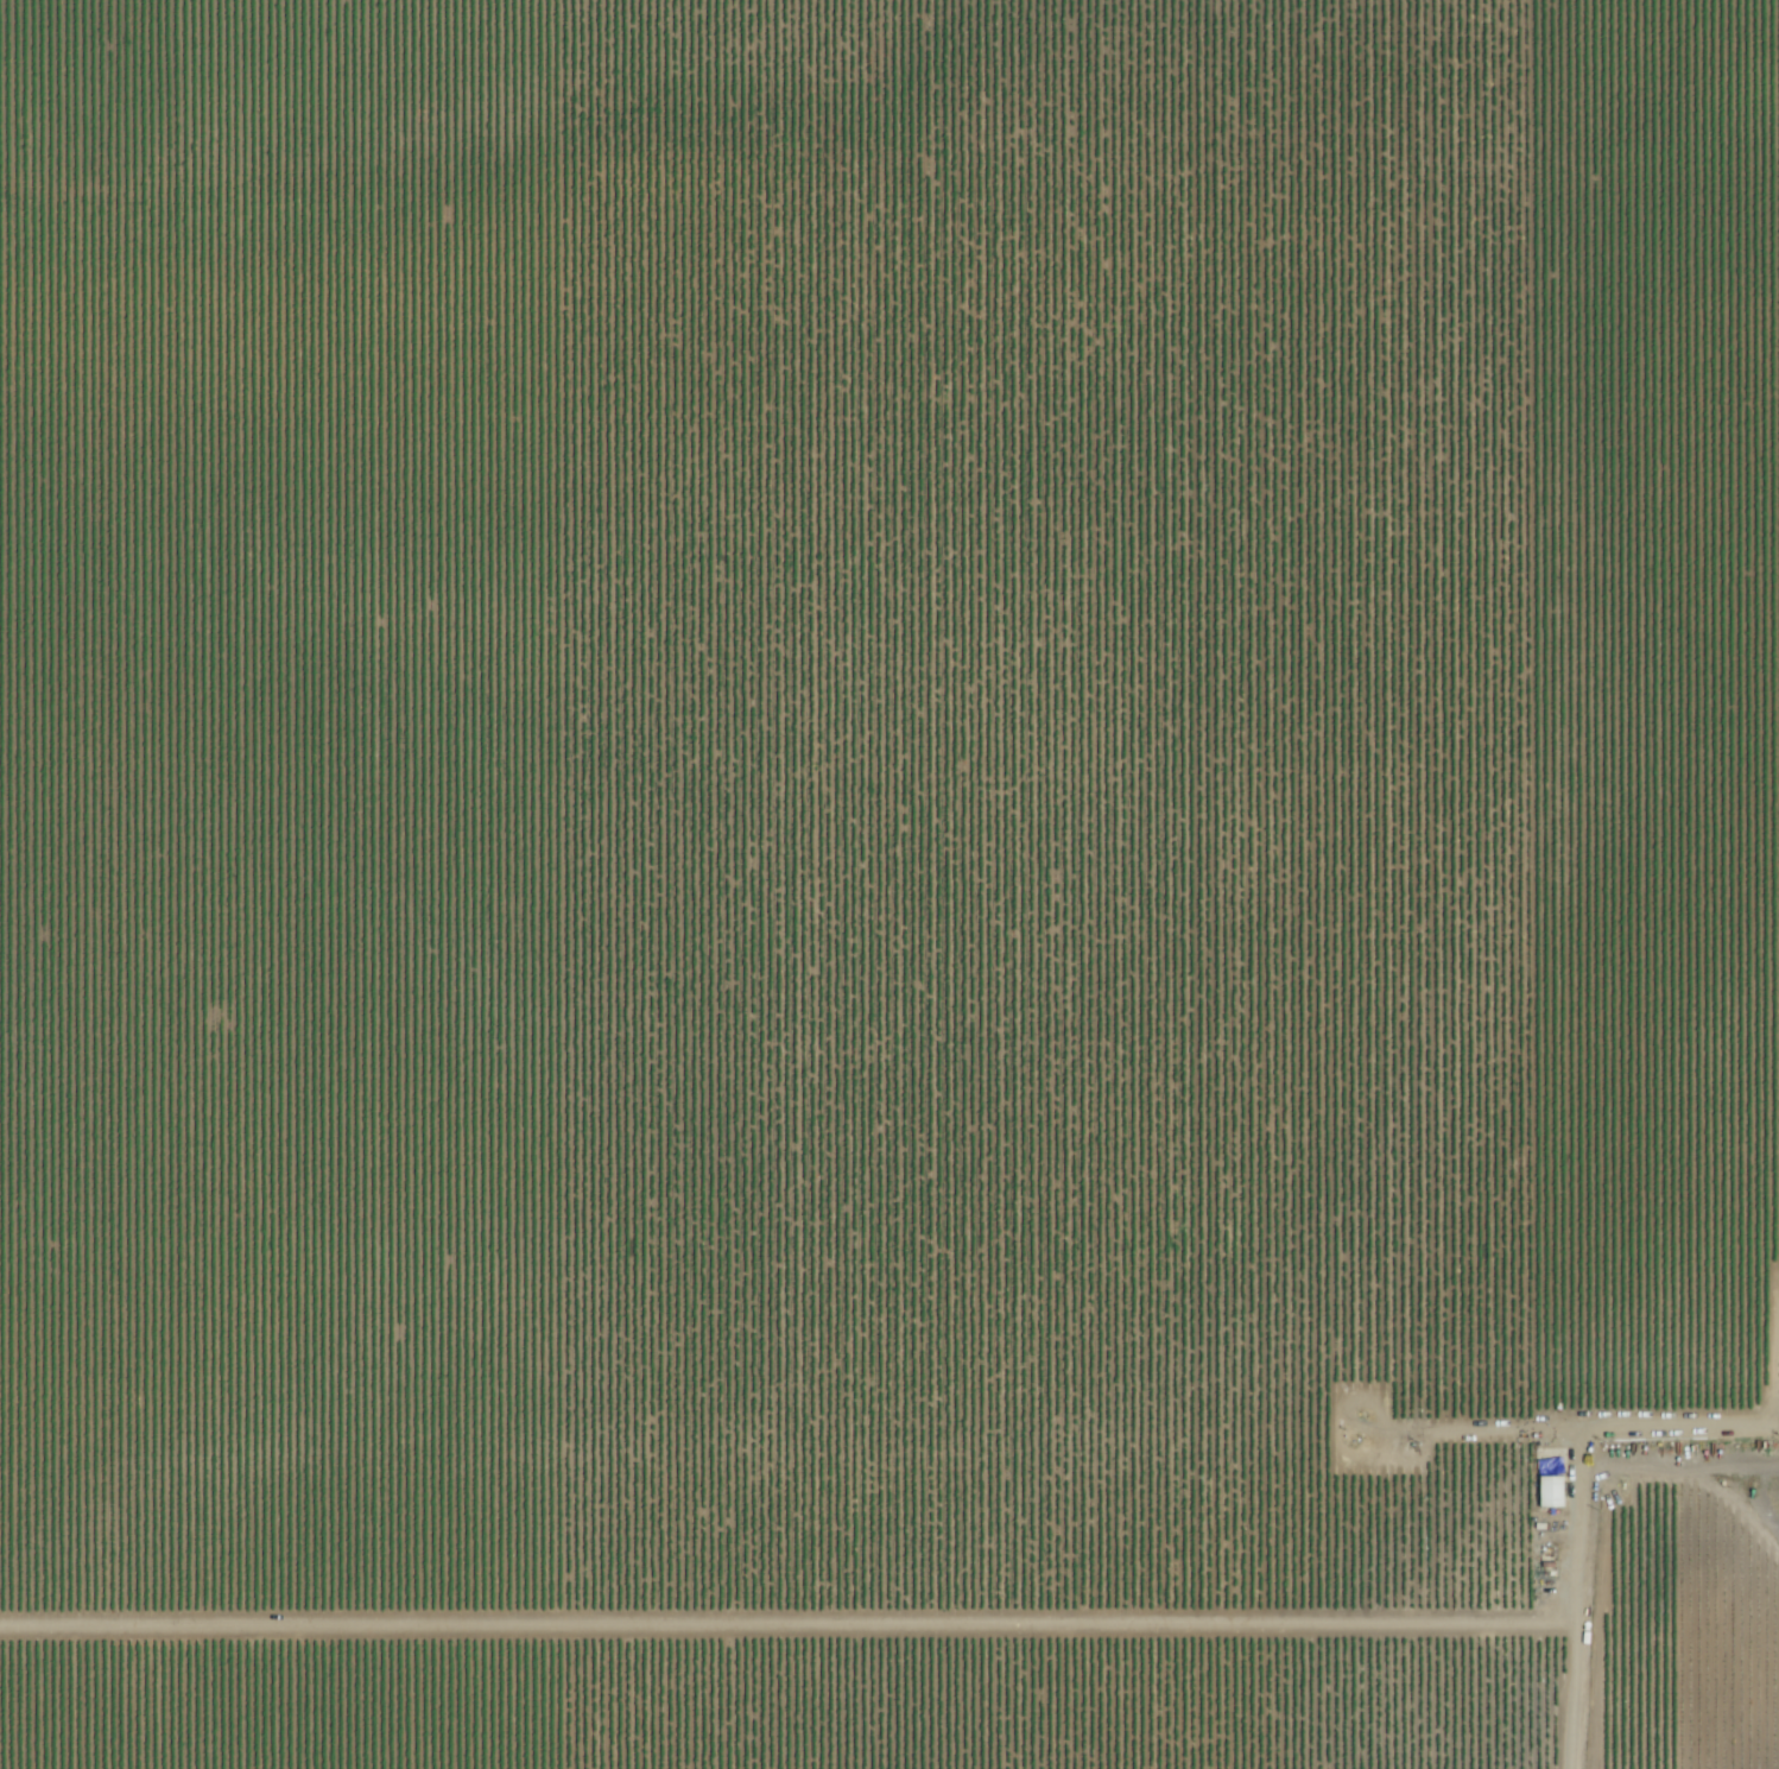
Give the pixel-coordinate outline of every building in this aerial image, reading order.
[(1567,1508),(1567,1476),(1541,1476),(1541,1508),(1567,1508)]
